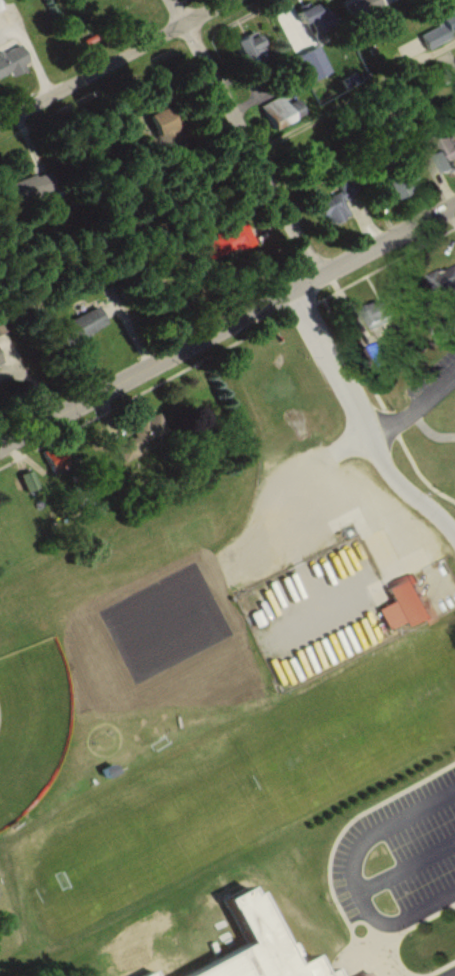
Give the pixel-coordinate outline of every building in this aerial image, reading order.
[(314,40),(336,26),(319,0),(297,15),(314,40)] [(450,32),(454,30),(454,8),(452,0),(451,0),(434,7),(442,26),(419,36),(426,51),(453,39),(450,32)] [(236,41),(244,61),(268,51),(260,31),(236,41)] [(81,49),(95,46),(93,35),(79,38),(81,49)] [(20,45),(0,56),(0,82),(31,65),(20,45)] [(289,106),(283,95),(261,107),(275,132),(307,114),(299,100),(289,106)] [(152,114),(168,153),(188,145),(172,106),(152,114)] [(447,176),(454,173),(454,138),(435,147),(447,176)] [(387,180),(397,200),(419,190),(408,169),(387,180)] [(9,184),(16,204),(56,191),(50,171),(9,184)] [(319,201),(328,226),(350,218),(344,201),(360,195),(354,178),(337,184),(341,194),(319,201)] [(237,221),(208,250),(221,264),(250,235),(237,221)] [(444,272),(452,292),(454,291),(454,268),(444,272)] [(403,316),(395,298),(364,312),(372,330),(403,316)] [(131,427),(135,438),(116,445),(123,464),(173,444),(162,415),(131,427)] [(54,472),(69,468),(65,448),(49,451),(54,472)] [(39,489),(32,472),(22,476),(28,493),(39,489)] [(433,616),(417,577),(389,589),(395,604),(380,610),(390,634),(433,616)] [(338,969),(329,973),(320,955),(302,964),(264,891),(259,894),(254,886),(231,898),(254,943),(190,975),(342,975),(338,969)]
